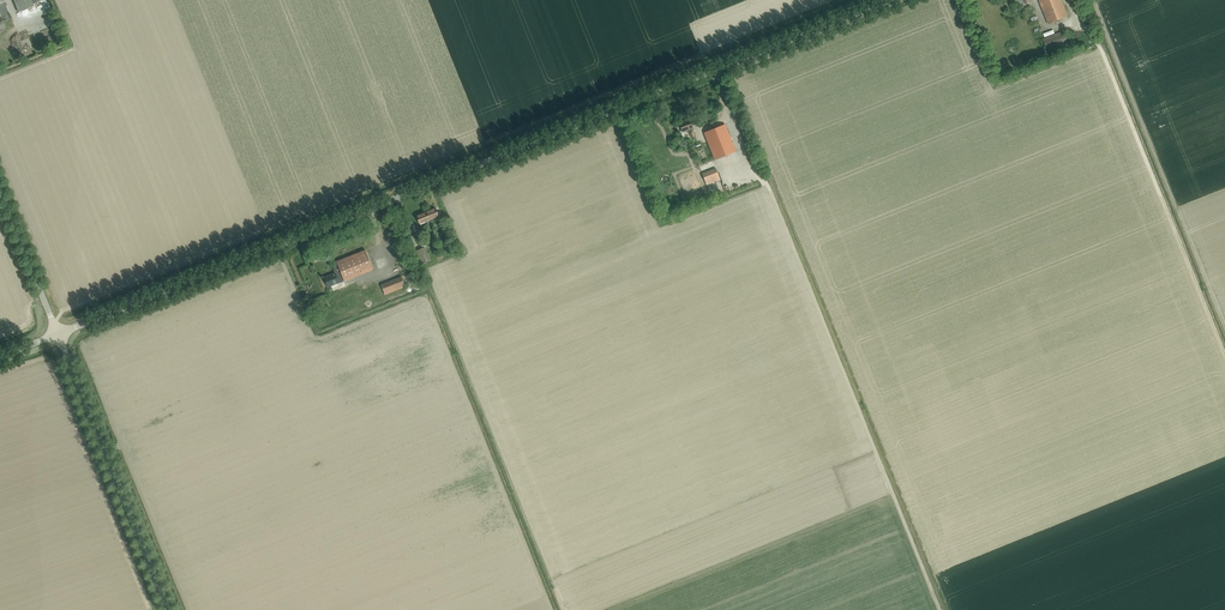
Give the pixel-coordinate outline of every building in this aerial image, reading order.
[(39,0),(14,0),(19,12),(33,6),(32,4),(40,2),(39,0)] [(1068,16),(1061,0),(1039,0),(1049,24),(1068,16)] [(1049,55),(1073,46),(1066,30),(1043,39),(1049,55)] [(693,132),(692,129),(693,128),(689,120),(679,124),(683,132),(689,130),(690,133),(692,138),(695,137),(693,132)] [(715,160),(736,151),(725,124),(704,133),(715,160)] [(716,168),(702,174),(706,185),(720,179),(716,168)] [(426,212),(429,220),(439,216),(436,208),(426,212)] [(419,223),(429,220),(426,212),(416,216),(419,223)] [(439,220),(443,229),(448,227),(444,218),(439,220)] [(430,260),(426,249),(425,247),(416,250),(422,264),(430,260)] [(337,263),(332,265),(335,273),(324,278),(328,287),(337,283),(337,284),(372,269),(372,270),(373,270),(365,250),(336,261),(337,263)] [(386,258),(376,261),(378,269),(388,265),(386,258)] [(399,276),(380,283),(381,286),(400,279),(399,276)] [(402,278),(381,286),(384,294),(405,286),(402,278)] [(390,300),(381,303),(393,334),(402,331),(390,300)] [(415,326),(411,319),(409,320),(407,316),(401,319),(406,330),(415,326)]
